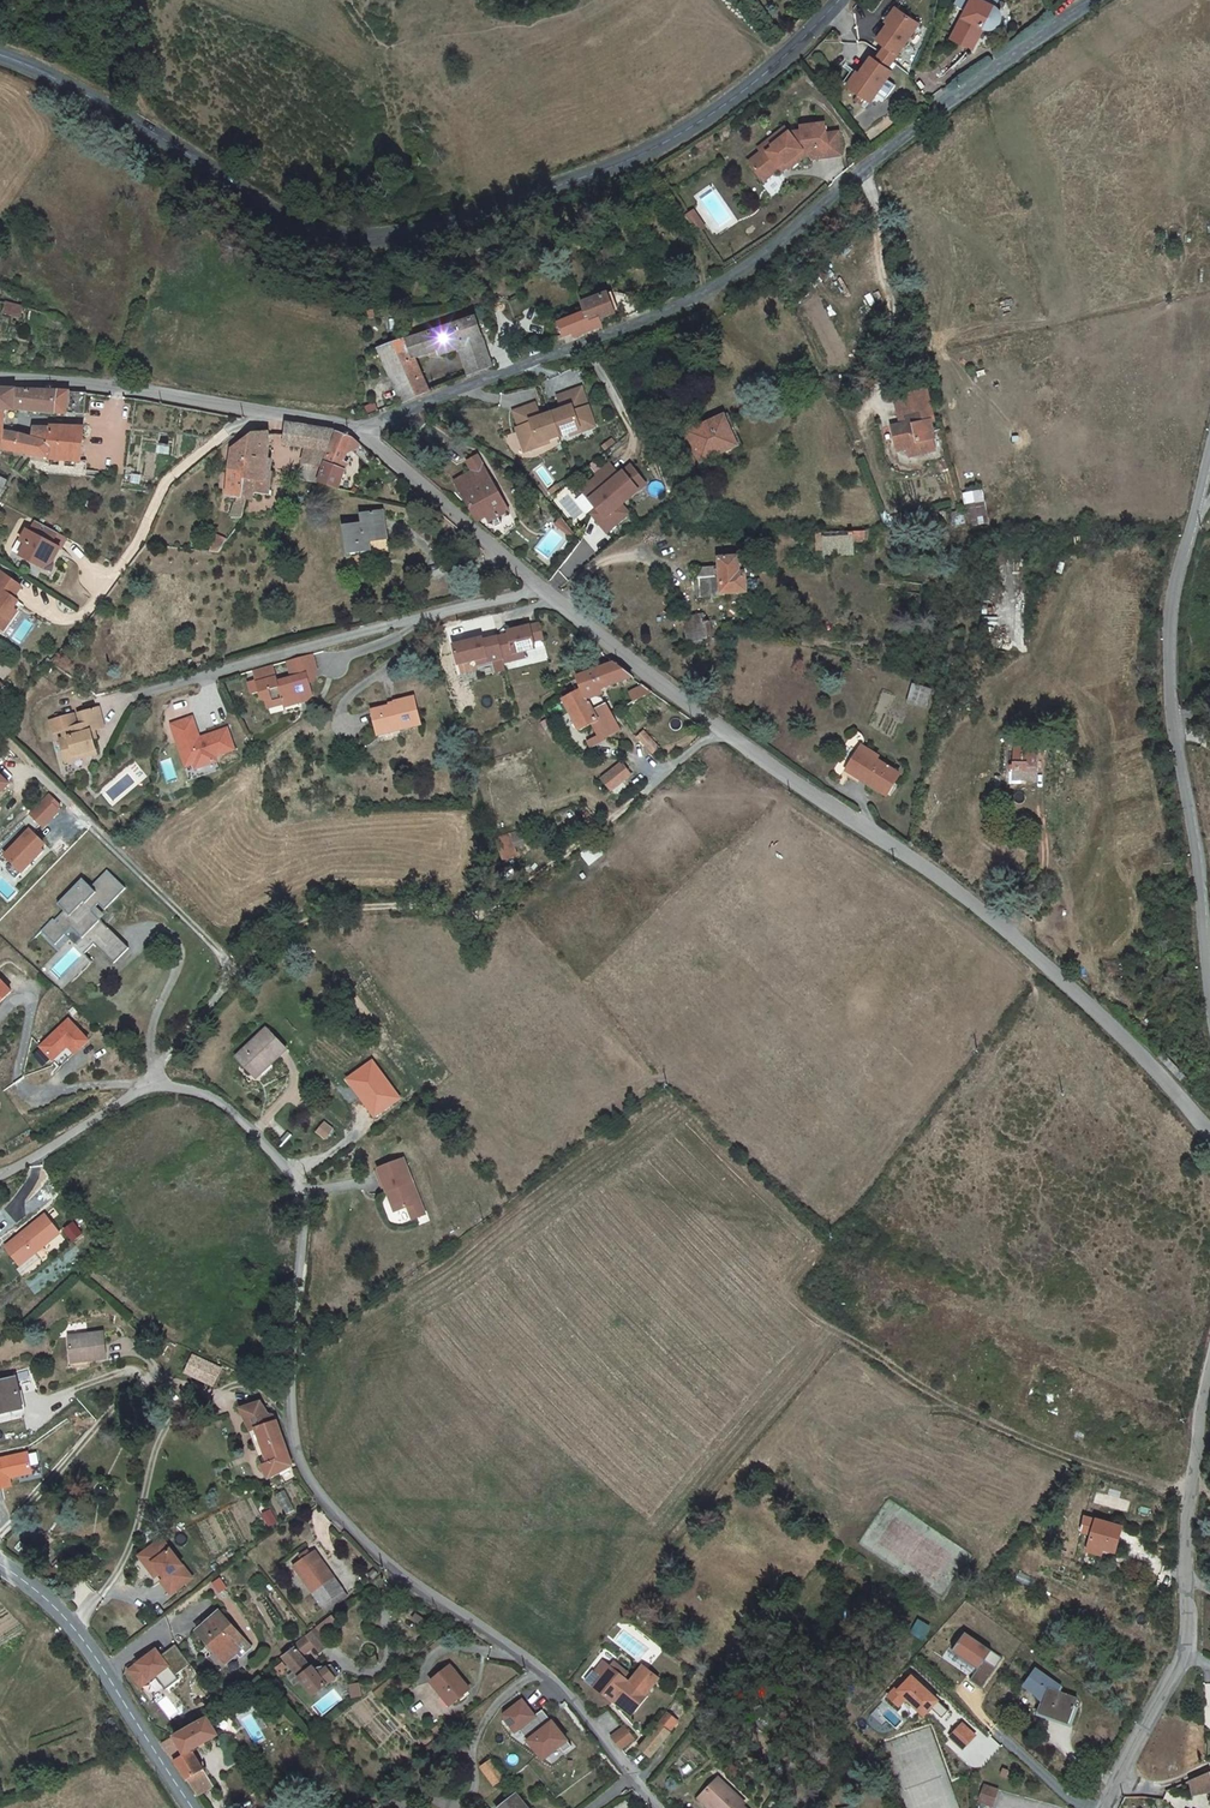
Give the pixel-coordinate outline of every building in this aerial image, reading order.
[(998,8),(995,6),(997,0),(958,0),(956,4),(966,9),(950,42),(966,50),(981,21),(990,26),(993,25),(996,24),(1000,22),(1001,19),(1002,16),(1002,13),(1001,9),(998,8)] [(898,8),(887,22),(890,23),(901,10),(898,8)] [(877,39),(885,46),(897,56),(921,26),(901,10),(890,23),(877,39)] [(885,46),(880,53),(891,62),(897,56),(885,46)] [(880,53),(874,60),(886,69),(891,62),(880,53)] [(856,72),(846,85),(866,102),(890,72),(886,69),(874,60),(869,56),(856,72)] [(854,70),(843,83),(846,85),(856,72),(854,70)] [(886,117),(871,129),(877,137),(892,126),(886,117)] [(762,152),(750,161),(765,181),(780,169),(780,166),(786,162),(789,166),(791,168),(807,156),(807,154),(811,154),(812,156),(815,160),(843,156),(841,133),(828,135),(826,124),(803,126),(803,131),(791,132),(784,137),(783,135),(772,143),(775,147),(769,152),(769,151),(762,152)] [(784,137),(791,132),(787,127),(760,147),(763,151),(762,152),(769,151),(769,152),(775,147),(772,143),(783,135),(784,137)] [(782,171),(789,166),(786,162),(780,166),(780,169),(782,171)] [(720,193),(707,201),(727,232),(740,224),(720,193)] [(701,217),(694,222),(705,239),(712,234),(701,217)] [(617,315),(608,290),(579,301),(583,312),(556,322),(563,339),(573,335),(574,339),(603,328),(601,320),(617,315)] [(3,310),(18,317),(22,308),(6,301),(3,310)] [(400,403),(430,389),(416,358),(436,350),(439,356),(457,349),(466,374),(491,364),(474,316),(376,348),(400,403)] [(551,414),(561,437),(571,432),(582,428),(580,424),(594,418),(581,387),(557,397),(563,409),(564,412),(560,414),(558,411),(551,414)] [(71,390),(68,410),(81,412),(84,392),(71,390)] [(907,429),(893,432),(897,450),(905,448),(907,455),(927,451),(926,443),(933,442),(932,435),(936,435),(934,423),(925,425),(922,411),(932,409),(929,393),(898,399),(901,416),(905,415),(907,429)] [(518,431),(522,441),(527,440),(532,452),(542,447),(541,445),(551,441),(561,437),(551,414),(545,417),(546,419),(542,421),(541,418),(536,405),(514,414),(521,430),(518,431)] [(594,418),(580,424),(582,428),(571,432),(572,435),(597,425),(594,418)] [(735,448),(724,418),(689,430),(700,461),(735,448)] [(324,466),(332,434),(285,421),(281,444),(310,451),(308,462),(324,466)] [(44,432),(17,429),(9,464),(24,467),(26,454),(41,456),(44,432)] [(232,445),(226,467),(244,469),(247,457),(265,460),(269,432),(259,430),(232,445)] [(58,434),(44,432),(41,456),(55,457),(58,434)] [(95,438),(58,434),(55,457),(110,464),(114,441),(95,438)] [(354,444),(347,439),(332,434),(324,466),(319,488),(332,490),(339,492),(344,472),(340,470),(341,464),(344,454),(353,448),(354,444)] [(527,440),(522,441),(527,454),(532,452),(527,440)] [(463,495),(475,519),(486,513),(493,510),(496,514),(506,508),(479,454),(468,459),(473,469),(455,478),(463,495)] [(265,460),(247,457),(244,469),(263,472),(265,460)] [(610,463),(597,474),(598,476),(602,481),(585,495),(597,509),(601,514),(595,518),(606,532),(629,514),(621,505),(643,487),(636,479),(640,476),(631,465),(623,472),(625,474),(621,477),(619,475),(610,463)] [(245,493),(240,492),(242,482),(244,469),(226,467),(219,494),(224,495),(221,515),(232,518),(245,493)] [(263,472),(244,469),(242,482),(270,484),(272,473),(263,472)] [(585,495),(602,481),(598,476),(581,490),(585,495)] [(636,479),(643,487),(647,484),(640,476),(636,479)] [(240,492),(245,493),(268,496),(270,484),(242,482),(240,492)] [(987,520),(983,501),(966,504),(970,523),(987,520)] [(601,514),(597,509),(591,514),(595,518),(601,514)] [(493,510),(486,513),(499,525),(496,514),(493,510)] [(965,521),(963,510),(948,512),(950,522),(965,521)] [(361,525),(341,527),(345,552),(374,548),(375,554),(388,553),(382,511),(360,512),(361,525)] [(569,526),(560,516),(556,524),(565,531),(569,526)] [(43,526),(33,520),(27,531),(24,529),(18,541),(24,544),(18,556),(40,568),(45,558),(50,561),(54,554),(52,549),(47,546),(49,543),(57,548),(64,536),(43,526)] [(569,526),(565,531),(571,535),(574,531),(569,526)] [(865,540),(865,533),(818,533),(819,554),(849,555),(849,541),(865,540)] [(54,554),(57,548),(49,543),(47,546),(52,549),(54,554)] [(751,592),(751,564),(727,563),(727,570),(699,570),(698,584),(703,584),(703,597),(739,597),(740,593),(751,592)] [(0,573),(0,621),(3,617),(8,620),(14,612),(11,609),(16,602),(11,598),(19,587),(0,573)] [(229,589),(227,601),(238,603),(244,591),(229,589)] [(685,636),(704,636),(703,633),(703,617),(685,616),(685,636)] [(496,636),(501,662),(513,659),(512,653),(521,651),(543,646),(541,639),(550,637),(547,622),(506,631),(506,634),(496,636)] [(480,636),(451,643),(455,663),(474,659),(475,663),(491,660),(500,658),(495,636),(481,639),(480,636)] [(550,637),(541,639),(543,646),(551,644),(550,637)] [(521,651),(512,653),(513,659),(522,657),(521,651)] [(313,656),(300,659),(305,679),(303,679),(304,682),(306,682),(307,682),(308,683),(309,684),(309,685),(314,684),(317,673),(313,656)] [(500,658),(491,660),(494,672),(503,669),(501,662),(500,658)] [(273,666),(253,670),(255,680),(248,682),(251,694),(258,692),(260,699),(270,697),(271,702),(288,698),(296,698),(298,704),(306,702),(312,698),(309,685),(309,684),(308,683),(307,682),(306,682),(304,682),(303,679),(305,679),(300,659),(288,662),(292,679),(277,683),(273,666)] [(642,680),(617,660),(573,672),(580,688),(584,697),(642,680)] [(633,701),(650,692),(645,682),(628,691),(633,701)] [(0,685),(0,703),(9,693),(0,685)] [(926,707),(929,688),(910,685),(907,704),(926,707)] [(584,697),(580,688),(561,698),(580,731),(591,725),(597,736),(587,742),(590,749),(620,732),(605,703),(591,709),(584,697)] [(400,731),(420,725),(413,698),(369,710),(376,732),(399,725),(400,731)] [(99,706),(83,711),(86,720),(80,721),(81,724),(77,725),(73,713),(49,720),(53,731),(61,729),(64,737),(69,756),(84,752),(85,757),(97,753),(93,738),(92,739),(89,731),(95,729),(105,727),(99,706)] [(195,717),(173,723),(183,757),(192,754),(196,764),(197,769),(219,762),(217,757),(237,751),(230,729),(209,735),(195,717)] [(399,725),(376,732),(377,736),(400,731),(399,725)] [(648,730),(641,734),(651,754),(658,750),(648,730)] [(69,756),(64,737),(59,738),(66,762),(85,757),(84,752),(69,756)] [(881,755),(863,744),(847,769),(885,794),(898,774),(877,760),(881,755)] [(192,754),(183,757),(186,767),(196,764),(192,754)] [(1032,778),(1036,758),(1019,754),(1015,774),(1032,778)] [(621,760),(600,777),(611,791),(633,774),(621,760)] [(10,785),(0,775),(0,795),(10,785)] [(577,805),(569,809),(576,822),(584,818),(577,805)] [(569,809),(557,815),(563,828),(576,822),(569,809)] [(26,830),(1,855),(9,863),(18,872),(39,850),(37,848),(41,844),(26,830)] [(18,872),(9,863),(7,869),(14,877),(18,872)] [(51,919),(39,930),(52,945),(63,935),(81,955),(92,945),(111,965),(126,951),(89,912),(97,905),(103,912),(125,890),(107,871),(90,888),(81,879),(55,903),(62,911),(53,920),(51,919)] [(13,989),(0,976),(0,1002),(13,989)] [(53,1061),(68,1047),(75,1054),(91,1039),(68,1015),(37,1045),(53,1061)] [(264,1027),(234,1056),(255,1078),(286,1049),(264,1027)] [(0,1045),(0,1052),(3,1056),(20,1040),(13,1033),(0,1045)] [(373,1059),(346,1078),(375,1119),(402,1100),(373,1059)] [(92,1081),(77,1095),(84,1103),(100,1089),(92,1081)] [(350,1153),(343,1163),(352,1169),(359,1159),(350,1153)] [(412,1181),(389,1196),(402,1217),(406,1215),(417,1233),(426,1227),(433,1238),(444,1232),(412,1181)] [(45,1215),(4,1246),(19,1266),(60,1235),(45,1215)] [(406,1215),(402,1217),(414,1235),(417,1233),(406,1215)] [(69,1361),(104,1358),(103,1332),(67,1335),(69,1361)] [(0,1381),(0,1418),(10,1417),(9,1412),(22,1409),(17,1378),(0,1381)] [(261,1444),(282,1439),(278,1428),(276,1422),(274,1419),(272,1418),(270,1418),(268,1418),(261,1404),(241,1408),(250,1432),(255,1430),(261,1444)] [(255,1430),(250,1432),(256,1447),(261,1444),(255,1430)] [(268,1463),(263,1465),(261,1466),(269,1479),(292,1466),(287,1453),(282,1439),(261,1444),(268,1463)] [(261,1444),(256,1447),(263,1465),(268,1463),(261,1444)] [(0,1459),(0,1490),(12,1487),(10,1479),(32,1473),(27,1453),(0,1459)] [(1122,1526),(1097,1517),(1088,1549),(1104,1554),(1105,1548),(1116,1551),(1122,1526)] [(163,1536),(148,1547),(156,1558),(148,1564),(155,1573),(163,1568),(167,1574),(161,1578),(171,1591),(192,1576),(163,1536)] [(148,1547),(140,1553),(148,1564),(156,1558),(148,1547)] [(342,1590),(314,1552),(293,1568),(322,1606),(342,1590)] [(219,1609),(197,1629),(208,1642),(214,1637),(227,1652),(244,1638),(219,1609)] [(921,1616),(913,1625),(922,1632),(929,1623),(921,1616)] [(307,1633),(291,1645),(293,1647),(282,1656),(315,1695),(338,1676),(329,1666),(321,1669),(319,1666),(314,1669),(311,1665),(309,1667),(299,1654),(314,1643),(317,1646),(328,1638),(317,1626),(307,1633)] [(972,1676),(984,1685),(1005,1655),(968,1628),(954,1647),(980,1665),(972,1676)] [(226,1664),(233,1658),(227,1652),(214,1637),(208,1642),(207,1643),(226,1664)] [(244,1638),(227,1652),(233,1658),(240,1652),(242,1654),(252,1646),(244,1638)] [(158,1647),(129,1669),(141,1685),(156,1674),(166,1688),(179,1677),(176,1673),(191,1662),(176,1642),(162,1653),(158,1647)] [(611,1667),(604,1661),(598,1669),(603,1673),(594,1686),(613,1702),(617,1697),(635,1712),(648,1696),(646,1695),(631,1682),(625,1678),(628,1674),(614,1662),(611,1667)] [(471,1690),(455,1665),(433,1680),(450,1705),(471,1690)] [(644,1666),(631,1682),(646,1695),(660,1679),(644,1666)] [(594,1686),(603,1673),(598,1669),(598,1668),(587,1680),(594,1686)] [(1062,1686),(1037,1668),(1025,1684),(1037,1693),(1045,1701),(1041,1710),(1071,1720),(1079,1697),(1060,1691),(1062,1686)] [(898,1708),(905,1700),(924,1717),(940,1700),(910,1672),(887,1698),(898,1708)] [(359,1683),(351,1685),(354,1697),(362,1695),(359,1683)] [(617,1697),(613,1702),(631,1716),(635,1712),(617,1697)] [(666,1713),(670,1716),(681,1702),(677,1698),(666,1713)] [(523,1700),(506,1714),(506,1718),(516,1731),(520,1729),(544,1759),(560,1746),(565,1752),(572,1746),(553,1721),(549,1724),(540,1712),(535,1716),(523,1700)] [(911,1717),(917,1711),(906,1701),(900,1708),(911,1717)] [(543,1709),(540,1712),(549,1724),(553,1721),(543,1709)] [(670,1716),(666,1713),(658,1723),(660,1724),(667,1730),(675,1720),(670,1716)] [(208,1716),(162,1742),(187,1778),(202,1768),(191,1749),(217,1734),(208,1716)] [(963,1750),(977,1736),(962,1721),(948,1736),(963,1750)] [(667,1730),(660,1724),(641,1748),(652,1756),(671,1733),(667,1730)] [(633,1740),(625,1729),(612,1737),(621,1749),(633,1740)] [(489,1780),(499,1772),(490,1761),(480,1768),(489,1780)] [(213,1784),(202,1768),(187,1778),(198,1794),(213,1784)] [(1188,1782),(1192,1796),(1209,1792),(1209,1774),(1209,1772),(1188,1782)] [(740,1796),(720,1777),(707,1792),(714,1798),(710,1803),(715,1807),(730,1807),(740,1796)] [(984,1783),(979,1798),(990,1802),(995,1788),(984,1783)] [(519,1792),(500,1807),(501,1807),(533,1807),(519,1792)] [(707,1792),(700,1799),(710,1807),(715,1807),(710,1803),(714,1798),(707,1792)] [(745,1805),(747,1802),(740,1796),(730,1807),(748,1807),(745,1805)]
